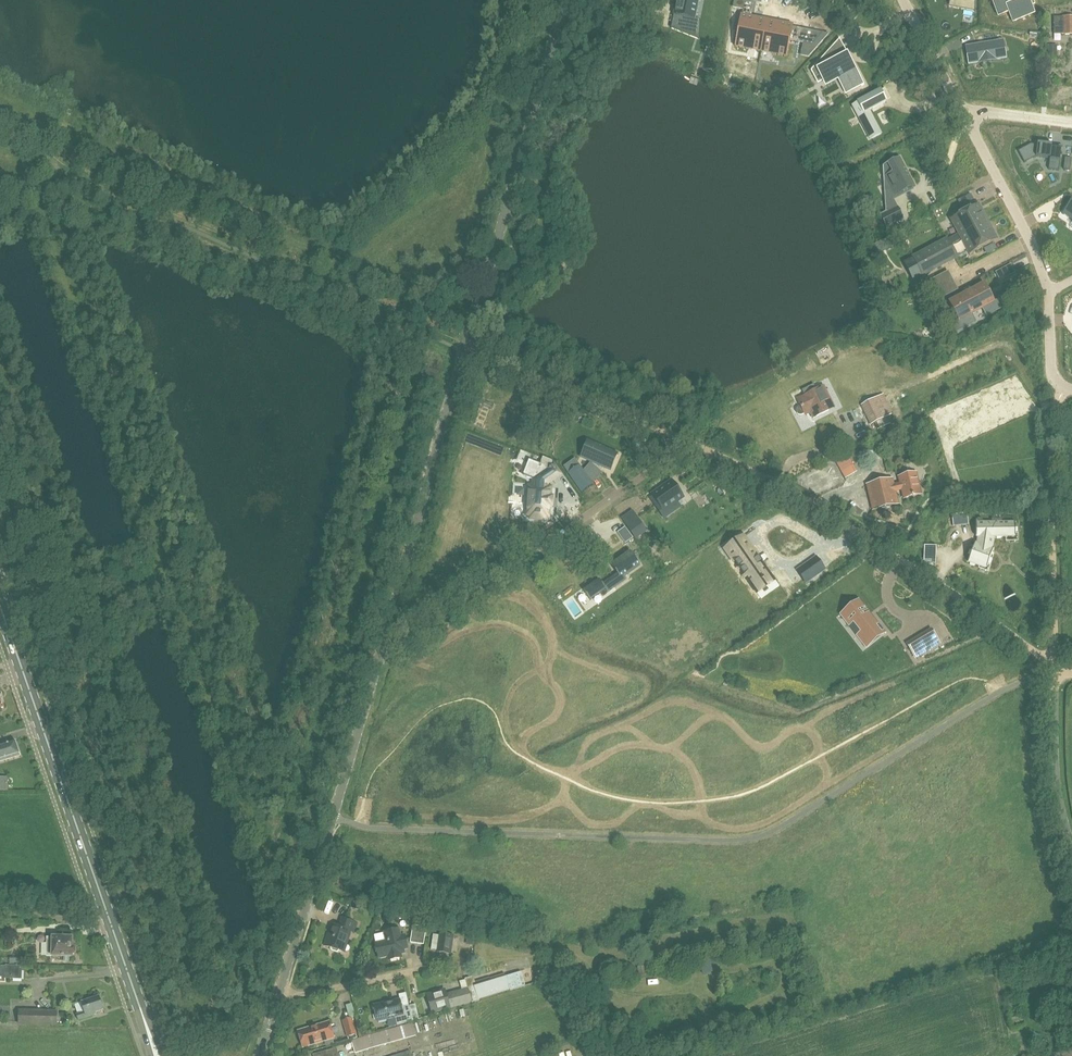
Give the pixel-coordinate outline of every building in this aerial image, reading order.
[(671,28),(672,28),(672,25),(693,29),(695,19),(699,20),(700,20),(695,19),(699,0),(676,0),(671,28)] [(1002,9),(1007,7),(1008,11),(1013,22),(1034,13),(1031,6),(1029,0),(998,0),(1002,9)] [(738,28),(738,29),(735,47),(787,57),(793,26),(741,15),(738,28)] [(1054,35),(1071,34),(1071,17),(1054,17),(1054,35)] [(824,33),(808,29),(805,44),(812,45),(824,33)] [(1004,39),(966,46),(969,65),(1007,59),(1004,39)] [(1048,46),(1048,57),(1057,57),(1057,46),(1048,46)] [(822,61),(821,59),(811,71),(813,76),(820,72),(824,80),(837,74),(844,88),(859,81),(854,70),(851,71),(844,57),(841,58),(835,47),(824,60),(822,61)] [(918,84),(913,76),(905,81),(910,89),(918,84)] [(863,112),(858,115),(870,139),(881,134),(869,110),(886,101),(881,90),(858,102),(863,112)] [(1048,169),(1058,171),(1061,149),(1052,148),(1052,145),(1037,143),(1037,145),(1032,145),(1032,144),(1018,151),(1018,152),(1024,163),(1036,157),(1050,159),(1048,169)] [(900,157),(885,165),(890,174),(884,177),(895,196),(885,201),(885,202),(913,187),(915,186),(900,157)] [(1062,214),(1071,221),(1071,200),(1062,214)] [(958,233),(948,239),(951,245),(962,240),(968,252),(970,255),(997,240),(979,204),(967,210),(966,211),(951,219),(958,233)] [(896,208),(882,215),(887,227),(902,219),(896,208)] [(879,242),(884,251),(891,248),(887,238),(879,242)] [(943,241),(913,258),(922,276),(958,257),(951,245),(948,239),(946,240),(943,241)] [(998,240),(992,244),(996,250),(1002,247),(998,240)] [(1004,268),(1008,276),(1014,272),(1011,265),(1004,268)] [(933,292),(944,286),(940,277),(928,283),(933,292)] [(998,300),(994,302),(985,283),(949,302),(955,313),(953,314),(947,318),(954,332),(955,333),(976,322),(972,314),(982,308),(986,316),(987,316),(1002,308),(1002,307),(998,300)] [(933,292),(937,300),(949,294),(944,286),(933,292)] [(812,418),(828,410),(817,388),(796,399),(800,405),(798,406),(796,408),(795,410),(796,412),(797,414),(799,415),(802,414),(804,413),(804,414),(809,412),(812,418)] [(889,424),(886,417),(892,414),(883,395),(866,402),(878,429),(889,424)] [(590,443),(584,457),(610,469),(617,454),(618,455),(618,454),(587,440),(587,441),(590,443)] [(527,463),(522,475),(527,476),(526,477),(533,480),(532,486),(529,486),(526,515),(530,515),(530,518),(544,519),(544,516),(548,517),(549,506),(551,507),(552,497),(550,497),(550,487),(546,487),(547,483),(560,474),(552,463),(553,461),(542,456),(539,463),(528,459),(526,462),(527,463)] [(580,465),(568,474),(582,493),(593,485),(593,484),(583,471),(580,465)] [(893,486),(891,479),(868,484),(874,510),(897,505),(894,491),(902,489),(904,498),(921,494),(916,473),(899,477),(900,484),(893,486)] [(651,495),(653,498),(663,512),(678,501),(684,497),(672,480),(651,495)] [(959,514),(952,515),(953,527),(960,526),(959,514)] [(975,542),(968,561),(979,565),(979,566),(980,566),(987,568),(988,565),(994,548),(993,548),(992,548),(994,536),(996,536),(996,537),(1006,536),(1015,536),(1015,534),(1015,522),(1015,521),(1014,521),(1002,522),(1002,520),(1002,519),(992,519),(992,522),(982,522),(982,519),(977,519),(976,519),(976,537),(979,536),(978,543),(976,542),(975,542)] [(640,522),(629,529),(636,538),(646,531),(640,522)] [(627,529),(616,536),(624,547),(634,540),(627,529)] [(734,543),(726,549),(746,577),(750,574),(757,584),(757,585),(757,584),(761,581),(762,582),(764,580),(765,579),(766,579),(770,576),(761,564),(762,563),(758,558),(757,558),(750,548),(742,537),(734,543)] [(602,584),(599,579),(583,590),(590,600),(605,589),(607,592),(626,579),(624,576),(640,565),(630,551),(610,564),(617,574),(602,584)] [(816,558),(798,570),(806,582),(811,579),(810,577),(818,572),(819,573),(824,570),(816,558)] [(860,601),(844,614),(852,623),(855,621),(863,630),(857,635),(866,646),(882,634),(875,626),(879,623),(859,599),(860,601)] [(921,639),(909,646),(915,657),(927,650),(921,639)] [(20,756),(15,740),(0,745),(0,762),(20,756)] [(348,939),(348,938),(349,932),(353,934),(356,924),(341,919),(338,927),(333,925),(329,935),(327,934),(324,946),(330,948),(330,950),(331,951),(336,953),(338,952),(338,950),(343,952),(346,944),(347,944),(348,939)] [(426,928),(412,925),(410,942),(423,945),(426,928)] [(400,954),(402,954),(404,951),(403,949),(407,948),(404,936),(399,937),(398,929),(385,932),(386,939),(384,943),(375,945),(378,957),(387,955),(388,961),(401,958),(400,954)] [(46,956),(52,957),(52,956),(72,957),(72,954),(75,954),(76,954),(76,949),(75,948),(72,948),(73,933),(62,933),(62,938),(47,937),(46,956)] [(433,934),(431,947),(437,948),(437,950),(437,952),(449,954),(452,936),(439,934),(439,935),(433,934)] [(5,975),(5,977),(13,977),(13,979),(22,979),(22,971),(20,971),(20,965),(6,965),(6,967),(0,967),(0,975),(5,975)] [(474,976),(465,979),(465,980),(468,989),(471,1002),(478,1000),(478,999),(510,989),(510,990),(524,986),(520,972),(506,976),(505,974),(490,978),(490,977),(475,982),(474,976)] [(444,990),(427,995),(432,1013),(450,1008),(471,1002),(468,989),(462,991),(462,990),(451,993),(445,994),(444,990)] [(99,996),(82,1002),(85,1012),(77,1015),(78,1020),(96,1015),(96,1012),(103,1010),(99,996)] [(397,1026),(412,1021),(408,1006),(408,1005),(401,1007),(399,999),(373,1006),(377,1021),(386,1019),(387,1020),(396,1018),(397,1026)] [(1020,1016),(1019,1010),(1017,1001),(1008,1003),(1011,1018),(1020,1016)] [(408,1006),(412,1021),(419,1019),(416,1004),(408,1006)] [(19,1025),(38,1025),(39,1009),(19,1009),(19,1025)] [(39,1009),(38,1025),(57,1026),(57,1010),(39,1009)] [(357,1038),(356,1035),(351,1019),(343,1021),(347,1037),(348,1037),(349,1040),(357,1038)] [(302,1048),(333,1039),(334,1038),(329,1022),(298,1032),(302,1048)] [(408,1039),(404,1026),(351,1041),(355,1054),(408,1039)] [(1051,1052),(1049,1045),(1038,1049),(1040,1055),(1051,1052)] [(312,1055),(339,1055),(336,1048),(312,1055)]
